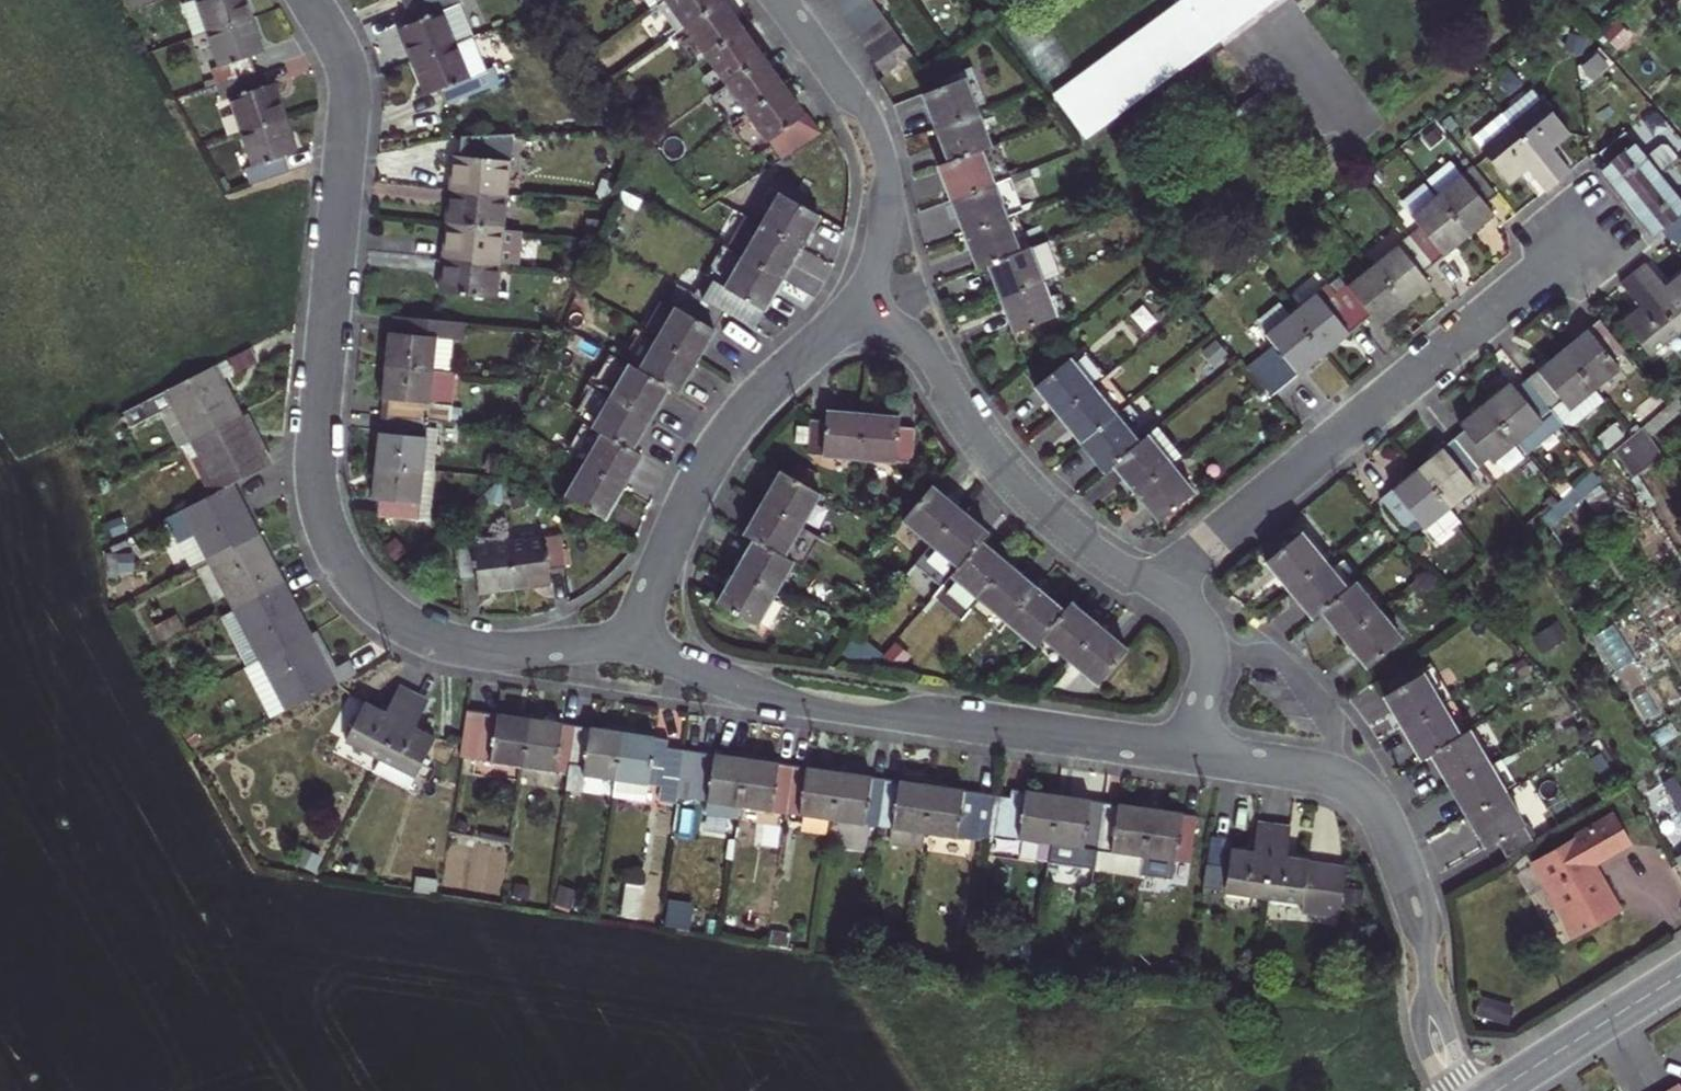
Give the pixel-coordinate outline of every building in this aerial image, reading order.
[(186,48),(206,40),(250,21),(242,4),(241,0),(176,0),(180,10),(171,13),(186,48)] [(454,0),(392,0),(394,5),(404,1),(411,17),(454,0)] [(468,0),(454,0),(411,17),(416,31),(407,34),(414,51),(420,68),(478,45),(481,44),(468,10),(472,9),(468,0)] [(681,3),(668,12),(689,39),(700,31),(734,6),(730,0),(684,0),(681,3)] [(845,7),(854,19),(880,0),(855,0),(845,7)] [(854,19),(864,33),(892,13),(883,0),(880,0),(854,19)] [(1058,97),(1089,139),(1280,0),(1191,0),(1058,97)] [(734,6),(700,31),(720,58),(754,34),(745,21),(734,6)] [(892,13),(864,33),(875,46),(902,26),(892,13)] [(250,21),(206,40),(220,73),(209,78),(216,95),(261,75),(254,58),(264,53),(259,42),(250,21)] [(902,26),(875,46),(883,57),(911,38),(902,26)] [(754,34),(720,58),(729,72),(718,80),(729,95),(740,86),(774,62),(765,50),(754,34)] [(911,38),(883,57),(894,72),(922,52),(911,38)] [(478,45),(420,68),(428,87),(434,102),(446,97),(453,114),(508,93),(501,75),(492,79),(478,45)] [(774,62),(740,86),(759,114),(793,89),(783,74),(774,62)] [(224,112),(235,107),(249,139),(294,120),(288,105),(280,87),(268,92),(261,75),(216,95),(224,112)] [(930,112),(936,129),(976,113),(963,79),(923,94),(930,112)] [(793,89),(759,114),(779,141),(813,116),(802,101),(793,89)] [(1543,109),(1518,128),(1564,187),(1578,176),(1559,151),(1570,143),(1543,109)] [(943,147),(949,163),(979,152),(989,148),(976,113),(936,129),(943,147)] [(294,120),(249,139),(263,172),(253,177),(260,192),(305,172),(298,157),(308,153),(301,136),(294,120)] [(1542,183),(1552,196),(1564,187),(1518,128),(1492,148),(1518,183),(1528,176),(1536,187),(1542,183)] [(464,176),(461,196),(519,204),(528,138),(472,139),(470,160),(466,160),(464,176)] [(1611,171),(1603,177),(1629,209),(1663,183),(1626,139),(1602,159),(1611,171)] [(942,184),(950,203),(992,187),(979,152),(949,163),(936,169),(942,184)] [(1480,174),(1444,203),(1474,241),(1501,220),(1493,209),(1503,202),(1480,174)] [(1663,183),(1629,209),(1657,243),(1665,237),(1675,249),(1680,244),(1680,205),(1663,183)] [(992,187),(950,203),(956,220),(963,237),(1005,220),(992,187)] [(788,194),(770,226),(807,246),(816,231),(825,215),(788,194)] [(457,227),(514,235),(519,204),(461,196),(459,211),(457,227)] [(1414,242),(1436,271),(1474,241),(1444,203),(1419,223),(1426,233),(1414,242)] [(807,246),(770,226),(758,219),(740,250),(752,257),(789,279),(798,262),(807,246)] [(977,270),(988,266),(1018,254),(1005,220),(963,237),(971,256),(977,270)] [(510,266),(514,235),(457,227),(455,242),(453,258),(510,266)] [(1414,242),(1379,271),(1409,309),(1434,289),(1427,278),(1436,271),(1414,242)] [(995,282),(1001,298),(1042,282),(1029,249),(1018,254),(988,266),(995,282)] [(779,295),(789,279),(752,257),(735,288),(771,309),(779,295)] [(450,276),(447,297),(505,305),(510,266),(453,258),(450,276)] [(1652,270),(1636,283),(1680,337),(1680,289),(1673,295),(1652,270)] [(1342,301),(1365,329),(1376,320),(1383,329),(1409,309),(1379,271),(1342,301)] [(1042,282),(1001,298),(1009,317),(1016,335),(1057,319),(1042,282)] [(1680,340),(1680,337),(1636,283),(1623,293),(1642,319),(1627,330),(1652,362),(1680,340)] [(719,340),(734,313),(694,291),(665,341),(705,363),(719,340)] [(1324,302),(1298,322),(1328,358),(1365,329),(1342,301),(1330,310),(1324,302)] [(391,368),(441,373),(445,338),(461,340),(463,326),(424,321),(403,318),(401,330),(396,332),(393,352),(391,368)] [(1328,358),(1298,322),(1261,352),(1282,380),(1294,370),(1302,379),(1328,358)] [(1567,357),(1595,392),(1622,370),(1616,363),(1626,356),(1603,328),(1567,357)] [(647,372),(677,389),(688,395),(697,379),(705,363),(665,341),(647,372)] [(1052,398),(1066,415),(1100,387),(1076,357),(1042,386),(1052,398)] [(1531,386),(1553,414),(1565,405),(1571,412),(1595,392),(1567,357),(1531,386)] [(231,393),(217,364),(164,391),(189,443),(243,415),(231,393)] [(677,389),(647,372),(637,366),(619,398),(659,420),(667,406),(677,389)] [(391,418),(434,423),(454,426),(456,409),(437,407),(441,373),(391,368),(389,385),(387,399),(391,404),(389,418),(391,418)] [(1553,414),(1531,386),(1520,395),(1513,386),(1487,407),(1516,443),(1553,414)] [(1077,429),(1087,442),(1121,415),(1100,387),(1066,415),(1077,429)] [(659,420),(619,398),(601,430),(613,437),(640,453),(651,434),(659,420)] [(1459,444),(1480,472),(1516,443),(1487,407),(1461,427),(1468,437),(1459,444)] [(813,455),(863,459),(866,412),(831,410),(830,421),(823,421),(815,420),(813,455)] [(909,426),(902,426),(902,414),(894,414),(866,412),(863,459),(916,462),(917,426),(909,426)] [(1516,443),(1527,456),(1564,427),(1553,414),(1516,443)] [(213,490),(229,482),(267,462),(254,438),(243,415),(189,443),(213,490)] [(1100,458),(1111,471),(1121,463),(1145,444),(1121,415),(1087,442),(1100,458)] [(380,473),(427,478),(434,423),(391,418),(389,430),(388,441),(384,440),(380,473)] [(1133,478),(1144,491),(1179,463),(1156,434),(1145,444),(1121,463),(1133,478)] [(640,453),(613,437),(595,469),(633,491),(644,473),(652,459),(640,453)] [(1459,444),(1422,474),(1444,502),(1480,472),(1459,444)] [(1179,463),(1144,491),(1158,507),(1168,520),(1202,492),(1179,463)] [(633,491),(595,469),(575,504),(614,526),(623,509),(633,491)] [(802,524),(819,492),(779,470),(771,484),(761,501),(802,524)] [(382,521),(421,526),(427,478),(380,473),(376,507),(384,507),(383,514),(382,521)] [(1444,502),(1422,474),(1385,504),(1408,532),(1419,522),(1430,535),(1445,522),(1447,524),(1456,517),(1444,502)] [(229,482),(213,490),(176,508),(201,558),(254,531),(242,507),(229,482)] [(935,550),(964,516),(953,506),(938,492),(908,526),(935,550)] [(755,541),(784,557),(802,524),(761,501),(752,517),(743,534),(755,541)] [(978,529),(964,516),(935,550),(963,575),(984,553),(993,542),(978,529)] [(254,531),(201,558),(229,612),(282,586),(268,559),(254,531)] [(1278,578),(1286,589),(1321,563),(1298,534),(1264,560),(1278,578)] [(794,563),(784,557),(755,541),(745,559),(737,573),(777,596),(794,563)] [(567,542),(516,548),(522,593),(554,590),(553,576),(563,575),(571,574),(567,542)] [(482,598),(522,593),(516,548),(462,555),(465,587),(474,586),(480,585),(482,598)] [(999,566),(984,553),(949,592),(974,615),(1010,576),(999,566)] [(1296,602),(1310,619),(1321,610),(1344,593),(1321,563),(1286,589),(1296,602)] [(777,596),(737,573),(726,592),(718,606),(770,634),(787,601),(777,596)] [(1024,589),(1010,576),(974,615),(1000,638),(1008,628),(1036,599),(1024,589)] [(1334,627),(1344,640),(1380,613),(1357,583),(1344,593),(1321,610),(1334,627)] [(293,608),(282,586),(229,612),(254,662),(307,635),(293,608)] [(1048,610),(1036,599),(1008,628),(1034,652),(1041,644),(1061,622),(1048,610)] [(1061,622),(1041,644),(1068,668),(1098,635),(1084,621),(1072,610),(1061,622)] [(1401,641),(1380,613),(1344,640),(1354,652),(1365,667),(1401,641)] [(307,635),(254,662),(281,715),(352,679),(344,663),(326,672),(316,652),(307,635)] [(1098,635),(1068,668),(1096,694),(1126,661),(1113,649),(1098,635)] [(1398,730),(1442,709),(1427,675),(1383,695),(1391,714),(1398,730)] [(342,744),(379,765),(414,701),(398,693),(384,718),(375,714),(362,706),(342,744)] [(414,701),(379,765),(412,783),(432,745),(421,739),(413,734),(427,709),(414,701)] [(1458,743),(1442,709),(1398,730),(1406,746),(1414,763),(1427,757),(1458,743)] [(468,717),(461,763),(524,772),(531,726),(504,722),(468,717)] [(531,726),(524,772),(575,780),(582,734),(560,731),(531,726)] [(582,734),(575,780),(620,786),(627,741),(607,738),(582,734)] [(1443,792),(1486,771),(1470,737),(1458,743),(1427,757),(1437,779),(1443,792)] [(627,741),(620,786),(683,795),(689,759),(673,757),(674,747),(656,745),(627,741)] [(720,763),(689,758),(689,759),(683,795),(681,805),(742,814),(749,767),(720,763)] [(749,767),(742,814),(791,821),(797,774),(770,770),(749,767)] [(1460,824),(1503,804),(1486,771),(1443,792),(1451,807),(1460,824)] [(797,774),(791,821),(837,828),(844,781),(822,778),(797,774)] [(844,781),(837,828),(884,835),(891,788),(865,784),(844,781)] [(884,835),(932,841),(939,794),(916,791),(891,788),(884,835)] [(939,794),(932,841),(994,851),(995,843),(1000,804),(964,798),(939,794)] [(1021,865),(1055,869),(1064,806),(1052,804),(1018,799),(1017,806),(1000,804),(995,843),(1012,845),(1024,847),(1021,865)] [(1477,861),(1490,854),(1520,840),(1503,804),(1460,824),(1467,841),(1477,861)] [(1054,872),(1098,879),(1108,812),(1076,808),(1064,806),(1055,869),(1054,872)] [(1143,818),(1108,812),(1098,879),(1145,885),(1146,884),(1148,865),(1155,819),(1143,818)] [(1155,819),(1148,865),(1146,884),(1174,888),(1177,870),(1192,872),(1198,826),(1155,819)] [(1620,829),(1535,873),(1575,951),(1592,942),(1621,927),(1596,878),(1635,858),(1620,829)] [(1260,832),(1255,862),(1244,861),(1232,859),(1230,877),(1209,874),(1205,897),(1264,906),(1275,835),(1260,832)] [(1275,835),(1264,906),(1304,912),(1303,918),(1341,924),(1347,880),(1310,873),(1310,870),(1298,868),(1287,867),(1291,837),(1275,835)] [(1520,840),(1490,854),(1498,873),(1529,857),(1520,840)] [(1475,1016),(1508,1026),(1512,1011),(1479,1001),(1475,1016)]
